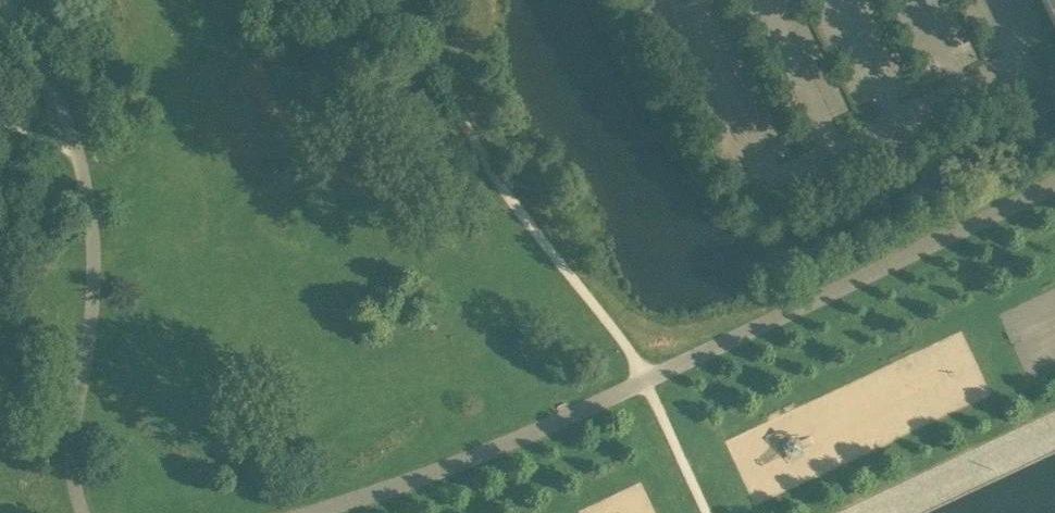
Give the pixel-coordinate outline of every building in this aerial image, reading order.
[(1054,31),(1054,0),(1040,0),(1054,31)]
